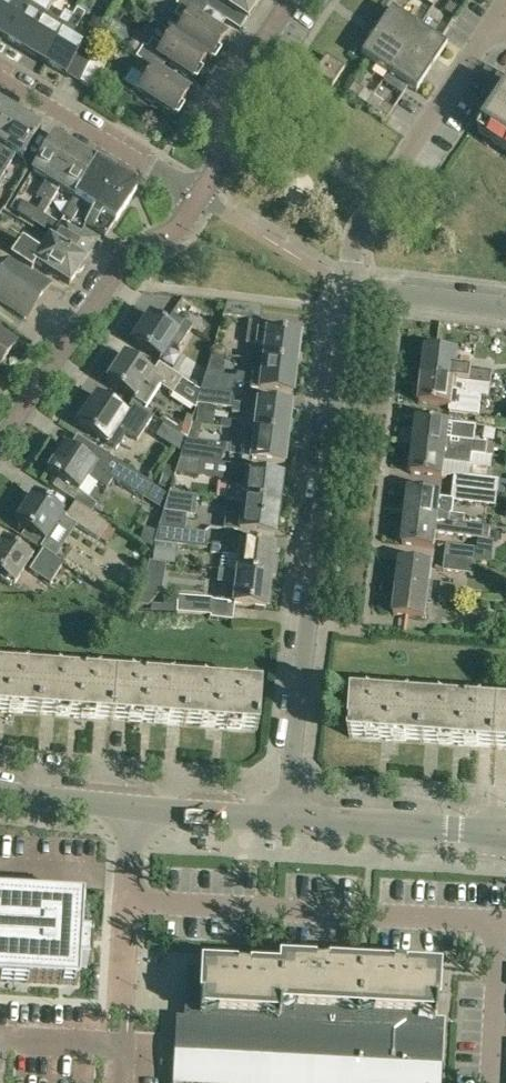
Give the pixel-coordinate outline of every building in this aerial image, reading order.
[(4,37),(25,4),(27,0),(0,0),(0,34),(4,37)] [(176,16),(186,22),(177,35),(208,54),(207,55),(210,57),(225,34),(218,30),(200,18),(207,7),(197,0),(180,0),(177,5),(182,9),(176,16)] [(207,7),(226,19),(240,29),(246,19),(247,20),(260,0),(197,0),(207,7)] [(460,7),(451,1),(445,10),(454,16),(460,7)] [(25,4),(4,37),(25,50),(45,17),(25,4)] [(392,8),(377,31),(405,50),(420,27),(392,8)] [(73,16),(46,62),(66,75),(68,73),(80,81),(96,57),(102,46),(93,40),(92,39),(86,41),(86,36),(75,30),(86,13),(78,9),(73,16)] [(57,24),(45,17),(25,50),(46,62),(73,16),(65,11),(57,24)] [(405,50),(432,68),(447,45),(420,27),(405,50)] [(362,54),(389,72),(405,50),(377,31),(362,54)] [(136,56),(155,68),(160,72),(167,61),(193,78),(207,55),(208,54),(177,35),(172,32),(163,47),(153,40),(147,48),(143,45),(136,56)] [(405,50),(389,72),(417,91),(432,68),(405,50)] [(333,87),(345,68),(326,56),(314,74),(333,87)] [(96,57),(80,81),(92,88),(101,73),(107,64),(96,57)] [(160,72),(155,68),(147,79),(133,70),(126,81),(174,113),(189,91),(160,72)] [(365,88),(355,82),(349,90),(359,97),(365,88)] [(480,132),(505,150),(505,93),(480,132)] [(368,103),(378,109),(388,116),(394,107),(384,101),(383,102),(373,95),(368,103)] [(3,104),(0,110),(0,152),(22,116),(3,104)] [(41,128),(22,116),(0,152),(0,182),(18,152),(24,156),(41,128)] [(77,149),(54,135),(32,171),(47,180),(37,196),(43,200),(37,210),(23,201),(16,212),(33,222),(52,190),(77,149)] [(77,149),(52,190),(33,222),(52,234),(59,224),(44,214),(57,193),(58,194),(61,188),(75,196),(97,161),(77,149)] [(63,216),(71,221),(83,201),(96,209),(117,174),(97,161),(75,196),(63,216)] [(134,184),(117,174),(96,209),(86,224),(105,236),(135,192),(134,184)] [(35,260),(69,284),(77,272),(81,272),(84,266),(83,263),(86,260),(85,259),(98,239),(83,230),(84,228),(83,227),(79,234),(62,223),(52,239),(49,237),(39,251),(22,239),(12,254),(30,267),(35,260)] [(26,316),(50,281),(30,267),(12,254),(3,248),(0,251),(0,298),(26,316)] [(264,344),(263,360),(296,364),(299,335),(259,330),(262,307),(227,303),(223,315),(249,318),(247,337),(246,342),(264,344)] [(184,339),(192,327),(172,313),(166,323),(151,313),(132,341),(160,360),(177,335),(184,339)] [(0,332),(0,367),(16,343),(16,342),(15,343),(0,332)] [(428,349),(425,377),(457,381),(481,384),(482,374),(468,373),(468,371),(458,370),(460,353),(428,349)] [(293,393),(296,364),(263,360),(261,374),(252,373),(252,374),(236,372),(236,376),(223,375),(225,355),(211,354),(205,372),(201,388),(232,391),(235,381),(251,383),(250,388),(293,393)] [(196,409),(198,403),(196,403),(200,390),(159,364),(153,373),(124,355),(107,381),(146,407),(160,386),(172,394),(196,409)] [(481,384),(457,381),(425,377),(423,387),(422,387),(420,388),(418,389),(417,390),(416,392),(416,394),(416,396),(417,398),(418,399),(420,401),(422,401),(421,404),(453,408),(453,412),(481,415),(483,396),(491,397),(493,386),(481,384)] [(196,403),(198,403),(231,407),(231,412),(246,414),(255,415),(254,430),(288,434),(292,404),(249,399),(248,403),(235,401),(232,391),(201,388),(200,390),(196,403)] [(117,449),(128,434),(137,440),(153,416),(132,403),(125,414),(97,395),(79,424),(107,442),(117,449)] [(215,407),(198,405),(196,423),(201,424),(213,425),(215,407)] [(193,417),(186,415),(180,433),(187,436),(189,430),(191,422),(193,417)] [(416,447),(474,454),(487,456),(500,457),(502,445),(489,443),(449,438),(451,423),(419,420),(416,447)] [(189,430),(187,440),(199,441),(200,429),(201,424),(196,423),(191,422),(189,430)] [(284,464),(288,434),(254,430),(244,429),(242,445),(231,444),(229,454),(242,456),(241,459),(284,464)] [(209,460),(209,461),(221,462),(226,450),(227,444),(199,441),(187,440),(186,439),(181,456),(209,460)] [(72,501),(73,501),(88,477),(107,488),(112,480),(142,499),(152,484),(97,448),(89,461),(64,445),(47,473),(53,476),(52,478),(57,481),(52,488),(72,501)] [(474,454),(416,447),(413,474),(444,477),(446,463),(472,466),(474,454)] [(207,477),(209,461),(209,460),(181,456),(176,473),(207,477)] [(227,499),(243,501),(279,506),(282,475),(245,470),(245,472),(237,471),(237,473),(230,473),(229,480),(229,483),(227,499)] [(455,474),(453,488),(497,493),(499,479),(455,474)] [(165,510),(168,497),(154,486),(147,496),(165,510)] [(496,506),(497,493),(453,488),(451,501),(496,506)] [(407,518),(439,522),(464,525),(465,515),(451,514),(451,512),(441,511),(443,494),(410,490),(407,518)] [(169,492),(168,497),(165,510),(164,511),(159,527),(185,529),(187,514),(194,514),(196,496),(169,492)] [(44,540),(62,513),(33,494),(15,521),(26,528),(21,536),(42,550),(44,540)] [(279,506),(243,501),(241,517),(225,515),(224,529),(275,535),(279,506)] [(108,524),(74,502),(65,518),(98,539),(99,538),(107,543),(115,531),(108,525),(108,524)] [(491,527),(464,525),(439,522),(407,518),(404,544),(436,548),(438,534),(489,540),(491,527)] [(185,529),(159,527),(155,542),(153,561),(171,563),(172,550),(176,551),(177,545),(206,548),(207,544),(205,532),(185,530),(185,529)] [(155,536),(146,532),(141,544),(150,548),(155,536)] [(31,557),(3,539),(0,543),(0,575),(2,576),(0,579),(9,585),(11,582),(15,584),(31,557)] [(237,571),(271,575),(276,576),(278,558),(273,558),(274,546),(231,541),(231,546),(211,544),(210,552),(229,554),(229,555),(239,556),(237,571)] [(446,545),(445,558),(476,562),(478,548),(446,545)] [(50,583),(62,565),(63,563),(43,549),(30,569),(50,583)] [(476,562),(445,558),(443,570),(475,574),(476,562)] [(401,561),(398,588),(430,592),(433,565),(401,561)] [(271,575),(237,571),(220,569),(218,569),(216,582),(236,585),(233,604),(267,608),(271,575)] [(441,584),(440,593),(455,595),(456,585),(441,584)] [(161,592),(161,590),(142,586),(136,605),(149,606),(161,592)] [(427,619),(430,592),(398,588),(395,615),(427,619)] [(454,603),(455,595),(440,593),(440,602),(454,603)] [(154,611),(211,615),(210,618),(231,620),(233,603),(212,601),(212,599),(178,597),(178,600),(163,599),(163,605),(154,604),(154,611)] [(36,713),(39,670),(0,667),(0,711),(36,713)] [(102,674),(39,670),(36,713),(98,718),(102,674)] [(176,679),(102,674),(98,718),(173,723),(176,679)] [(176,679),(173,723),(258,729),(261,685),(176,679)] [(422,742),(426,699),(353,694),(350,737),(422,742)] [(499,704),(426,699),(422,742),(494,747),(499,704)] [(499,704),(494,747),(505,749),(505,705),(499,704)] [(77,985),(78,965),(90,965),(91,938),(80,937),(82,900),(0,896),(0,981),(77,985)] [(359,967),(284,963),(281,963),(280,972),(278,1006),(296,1007),(357,1010),(359,967)] [(200,1009),(202,968),(187,967),(180,1082),(353,1082),(357,1010),(296,1007),(278,1006),(278,1013),(200,1009)] [(359,967),(357,1010),(405,1013),(435,1014),(437,971),(359,967)] [(280,972),(202,968),(200,1009),(278,1013),(278,1006),(280,972)] [(403,1041),(405,1013),(357,1010),(353,1082),(431,1082),(433,1043),(403,1041)] [(405,1013),(403,1041),(433,1043),(435,1014),(405,1013)]
